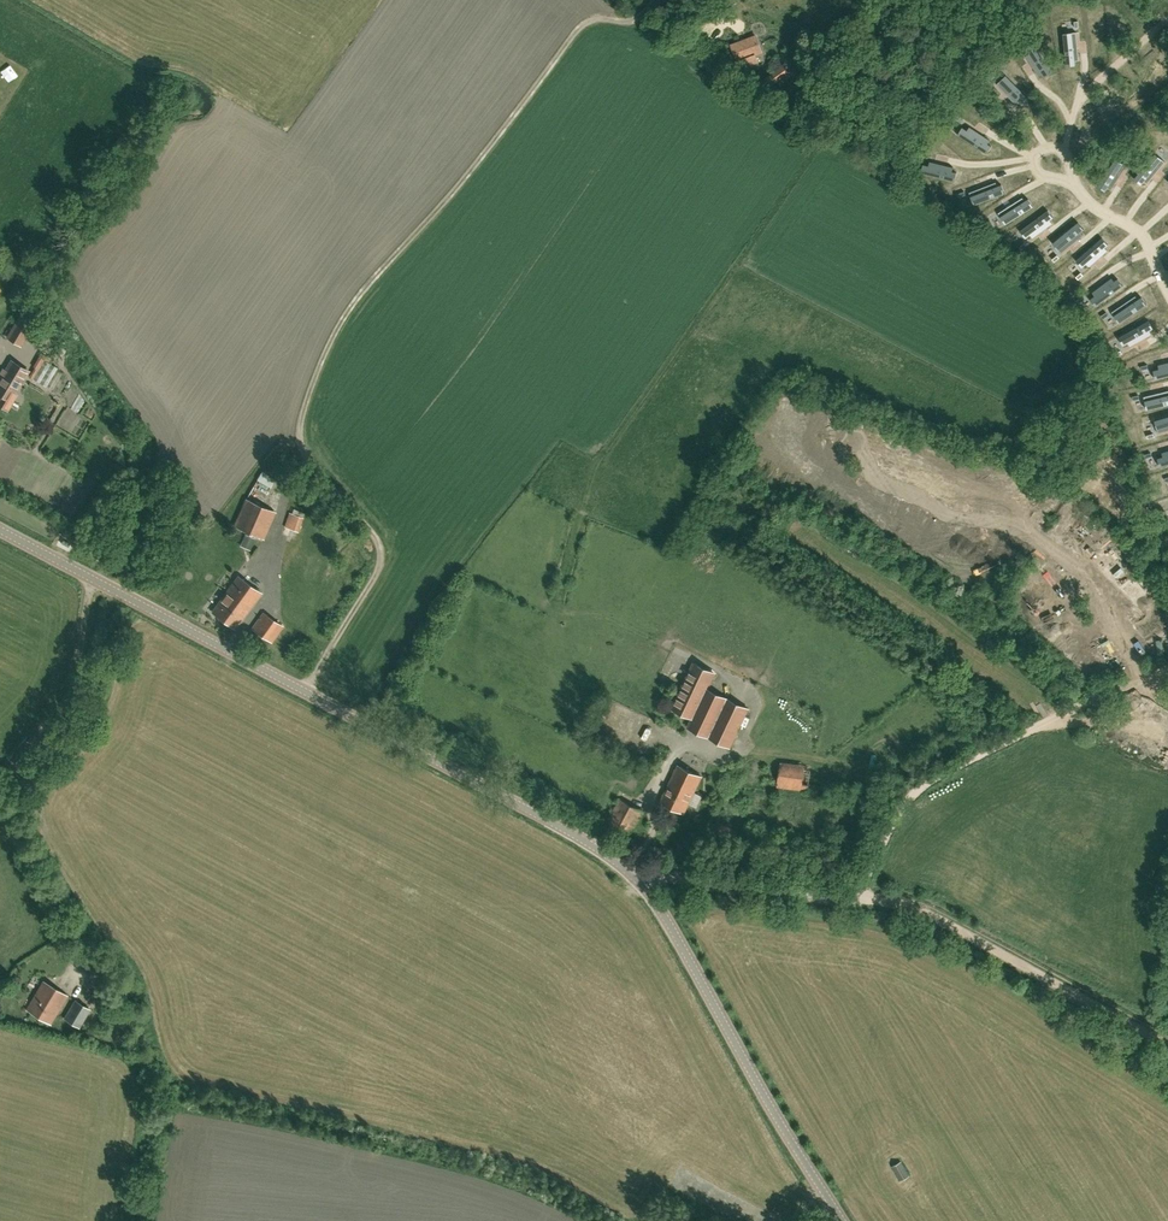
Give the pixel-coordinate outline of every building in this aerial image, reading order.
[(1075,65),(1075,61),(1079,60),(1076,32),(1063,33),(1066,66),(1075,65)] [(756,36),(732,45),(737,60),(762,51),(756,36)] [(1039,76),(1042,74),(1044,77),(1052,72),(1033,43),(1026,48),(1029,53),(1025,55),(1039,76)] [(764,80),(770,88),(778,82),(783,89),(797,78),(786,64),(764,80)] [(1016,104),(1019,102),(1022,105),(1029,98),(1006,75),(996,84),(1016,104)] [(990,140),(970,126),(967,130),(963,127),(958,134),(987,153),(991,146),(988,143),(990,140)] [(1141,184),(1144,181),(1147,184),(1165,162),(1155,153),(1134,179),(1141,184)] [(1105,191),(1107,187),(1111,190),(1126,166),(1115,158),(1097,186),(1105,191)] [(957,172),(953,171),(954,167),(930,161),(929,165),(923,164),(921,173),(955,181),(957,172)] [(1001,184),(997,185),(996,182),(969,192),(974,204),(1004,193),(1001,184)] [(1028,198),(1025,201),(1022,197),(998,213),(1005,224),(1033,206),(1028,198)] [(1052,223),(1050,220),(1053,217),(1048,210),(1020,230),(1026,238),(1030,234),(1033,238),(1052,223)] [(1083,235),(1080,231),(1084,229),(1078,222),(1052,243),(1061,253),(1083,235)] [(1082,267),(1086,263),(1089,266),(1108,250),(1105,247),(1108,244),(1102,238),(1076,260),(1082,267)] [(1123,285),(1117,278),(1114,281),(1112,277),(1092,292),(1095,295),(1090,299),(1095,306),(1123,285)] [(1141,297),(1138,299),(1135,296),(1112,311),(1119,323),(1146,304),(1141,297)] [(23,313),(8,338),(21,345),(35,321),(23,313)] [(1149,330),(1153,328),(1149,320),(1119,337),(1123,345),(1128,342),(1130,346),(1151,334),(1149,330)] [(49,385),(55,365),(50,363),(52,356),(40,352),(31,380),(49,385)] [(9,365),(0,380),(0,394),(1,395),(0,397),(1,399),(4,402),(7,401),(8,399),(10,401),(28,371),(12,361),(9,365)] [(1159,369),(1153,370),(1155,379),(1167,376),(1167,362),(1158,365),(1159,369)] [(1144,396),(1147,409),(1167,404),(1167,390),(1144,396)] [(1154,420),(1158,433),(1167,430),(1167,416),(1154,420)] [(1162,452),(1163,456),(1157,457),(1160,466),(1167,464),(1167,450),(1162,452)] [(261,470),(257,479),(272,486),(276,477),(261,470)] [(255,480),(248,498),(264,503),(271,485),(255,480)] [(264,539),(276,512),(247,499),(235,526),(264,539)] [(298,532),(303,518),(289,512),(284,526),(298,532)] [(245,534),(242,542),(252,547),(255,539),(245,534)] [(261,593),(238,576),(212,611),(235,628),(261,593)] [(272,642),(276,637),(283,626),(263,612),(252,628),(272,642)] [(714,673),(694,663),(673,708),(693,718),(707,689),(714,673)] [(779,786),(810,790),(813,764),(781,761),(779,786)] [(661,802),(684,813),(702,776),(679,765),(661,802)] [(629,837),(643,811),(620,799),(606,824),(629,837)] [(711,833),(726,840),(732,828),(717,821),(715,826),(711,833)] [(44,981),(26,1009),(50,1024),(68,995),(44,981)] [(117,1009),(114,990),(100,992),(102,1011),(117,1009)] [(75,1000),(64,1018),(79,1027),(90,1009),(75,1000)] [(900,1180),(910,1175),(902,1160),(892,1165),(900,1180)]
